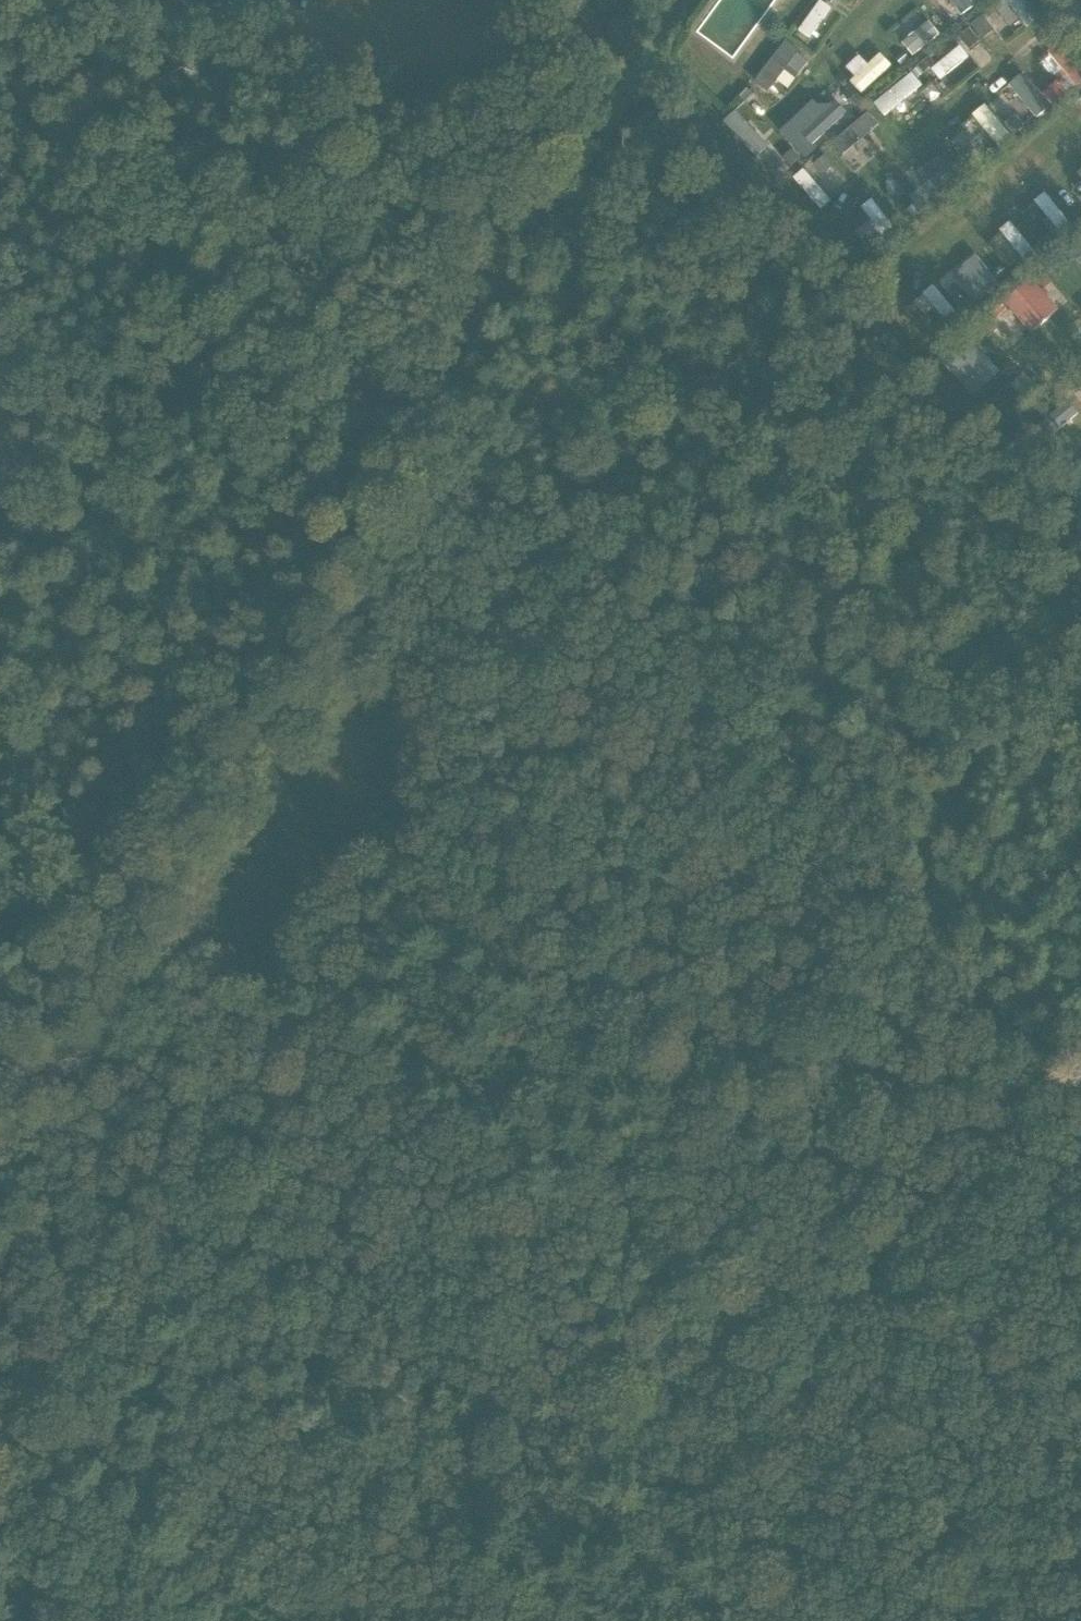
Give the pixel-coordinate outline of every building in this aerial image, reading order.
[(822,6),(797,42),(814,54),(839,18),(822,6)] [(1077,90),(1080,86),(1080,67),(1059,44),(1045,58),(1077,90)] [(783,111),(812,66),(786,49),(756,94),(783,111)] [(962,50),(931,75),(942,89),(973,63),(962,50)] [(1010,94),(1032,120),(1047,107),(1025,81),(1010,94)] [(902,93),(887,103),(907,129),(921,119),(902,93)] [(1000,105),(983,120),(1000,140),(1017,124),(1000,105)] [(952,149),(938,160),(953,178),(966,167),(952,149)] [(841,153),(829,161),(849,189),(861,181),(841,153)] [(797,189),(819,218),(829,211),(807,181),(797,189)] [(872,208),(859,219),(884,248),(897,237),(872,208)] [(1020,269),(1035,256),(1012,231),(997,244),(1020,269)] [(981,314),(1003,294),(976,264),(962,276),(974,289),(966,296),(981,314)] [(1040,288),(992,316),(1005,339),(1023,329),(1027,336),(1057,319),(1040,288)] [(943,293),(926,302),(940,330),(957,322),(943,293)]
